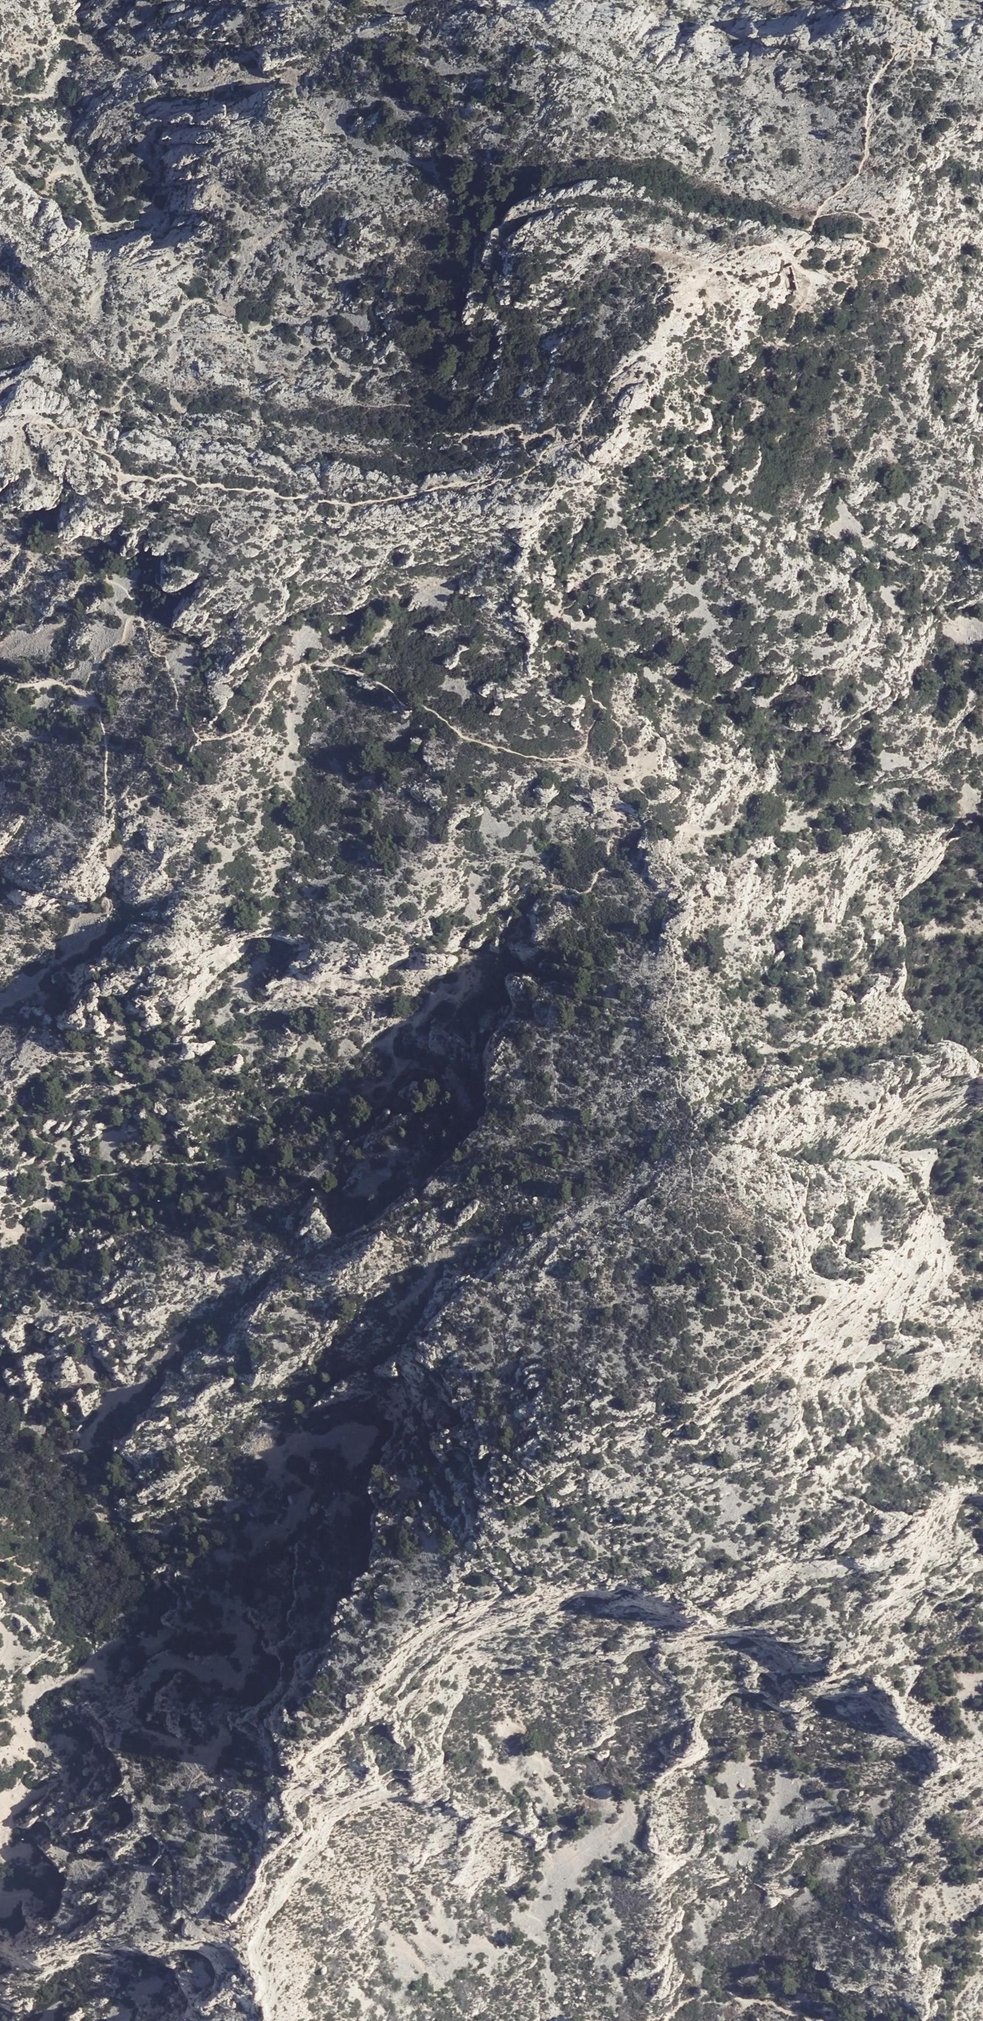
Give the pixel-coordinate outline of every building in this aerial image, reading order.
[(792,264),(783,267),(787,279),(795,276),(792,264)] [(795,276),(787,279),(790,291),(799,289),(795,276)]
